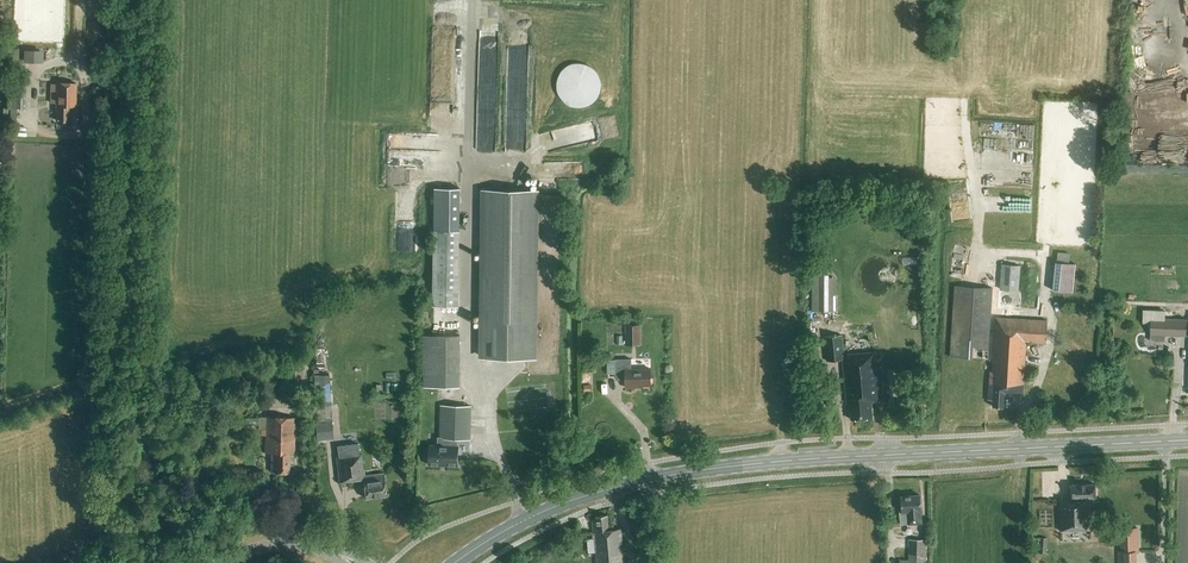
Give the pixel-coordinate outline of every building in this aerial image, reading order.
[(24,48),(24,60),(43,60),(43,48),(24,48)] [(559,73),(557,78),(556,85),(557,91),(559,97),(564,102),(569,106),(575,107),(582,107),(588,106),(593,102),(598,97),(600,91),(601,85),(600,78),(598,73),(593,68),(588,64),(582,62),(575,62),(569,64),(563,68),(559,73)] [(10,108),(30,109),(31,73),(11,72),(10,108)] [(57,82),(56,103),(56,120),(70,121),(71,105),(76,106),(76,83),(57,82)] [(432,307),(458,307),(460,188),(434,188),(432,307)] [(540,190),(481,189),(478,358),(537,359),(540,190)] [(1072,293),(1075,264),(1056,262),(1053,291),(1072,293)] [(1017,291),(1020,266),(1003,265),(1001,289),(1017,291)] [(811,271),(812,312),(829,312),(829,271),(811,271)] [(987,359),(989,336),(994,336),(990,404),(993,404),(993,407),(1005,407),(1006,393),(1022,394),(1026,342),(1045,344),(1047,322),(996,318),(995,329),(990,329),(992,288),(955,286),(950,357),(987,359)] [(1150,319),(1150,335),(1150,342),(1164,342),(1165,336),(1186,336),(1187,320),(1150,319)] [(641,345),(641,325),(626,326),(626,345),(641,345)] [(881,400),(876,352),(843,355),(842,334),(824,336),(826,360),(843,359),(847,405),(850,405),(851,418),(872,416),(871,401),(881,400)] [(636,388),(636,387),(651,386),(651,369),(631,369),(631,359),(615,359),(615,379),(626,379),(626,388),(636,388)] [(286,379),(304,379),(304,363),(286,362),(286,379)] [(460,386),(460,374),(424,375),(425,387),(460,386)] [(331,421),(329,375),(314,376),(314,401),(315,422),(316,440),(333,439),(331,421)] [(127,417),(134,409),(126,402),(119,410),(127,417)] [(439,405),(440,437),(438,437),(438,445),(430,445),(430,449),(428,449),(426,451),(426,461),(430,461),(431,465),(459,465),(459,445),(458,445),(458,438),(470,438),(470,405),(439,405)] [(266,435),(266,418),(266,416),(259,416),(259,418),(246,418),(246,426),(259,426),(259,430),(261,430),(261,435),(266,435)] [(265,454),(272,454),(271,473),(289,473),(289,453),(295,453),(295,419),(266,418),(266,435),(265,454)] [(374,437),(385,437),(385,422),(374,422),(374,437)] [(358,456),(356,442),(337,445),(339,458),(337,459),(340,483),(363,480),(366,499),(386,496),(383,474),(363,476),(361,456),(358,456)] [(1059,498),(1060,529),(1090,528),(1089,498),(1095,498),(1094,483),(1069,483),(1069,498),(1059,498)] [(923,523),(920,494),(900,496),(901,511),(899,511),(900,525),(908,524),(908,525),(923,523)] [(591,538),(594,538),(597,562),(625,562),(621,526),(609,528),(608,515),(597,516),(597,520),(591,520),(593,532),(590,532),(591,538)] [(1137,552),(1139,552),(1138,529),(1120,529),(1121,552),(1118,552),(1118,562),(1137,562),(1137,552)] [(1046,554),(1047,538),(1040,538),(1039,553),(1046,554)] [(926,539),(909,539),(909,559),(900,559),(899,562),(925,562),(926,539)]
